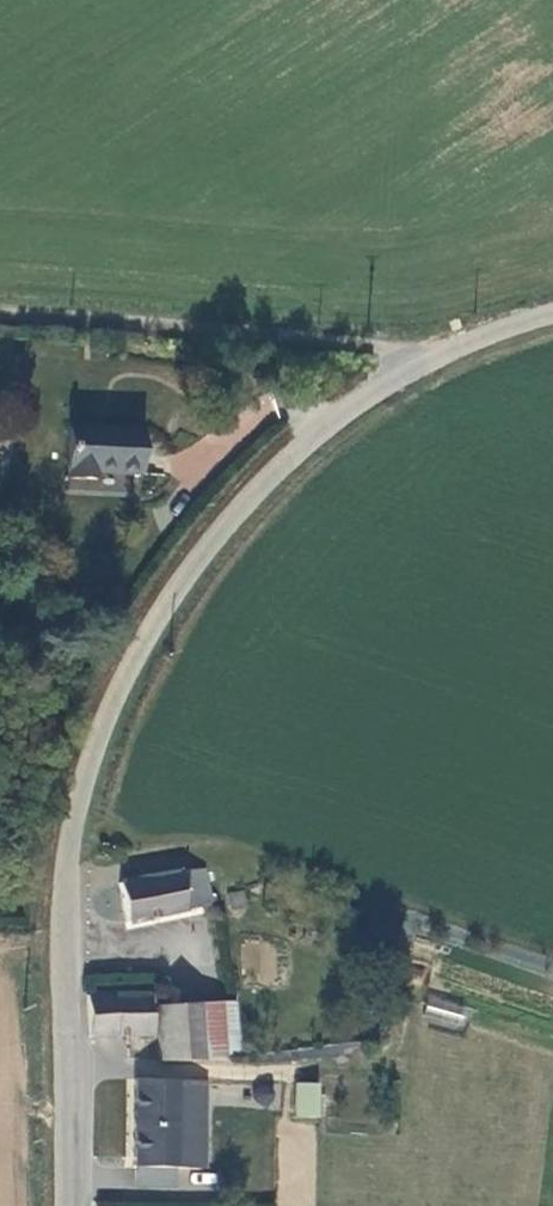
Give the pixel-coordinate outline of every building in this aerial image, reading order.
[(140,479),(145,433),(72,430),(67,482),(98,483),(99,477),(140,479)] [(191,872),(195,893),(209,890),(204,869),(191,872)] [(212,906),(211,899),(209,890),(195,893),(191,872),(191,870),(123,882),(128,923),(131,921),(212,906)] [(249,906),(247,893),(231,896),(233,907),(249,906)] [(160,1061),(205,1061),(202,1003),(157,1004),(156,991),(150,992),(96,994),(91,992),(92,1032),(158,1029),(160,1061)] [(430,993),(421,1018),(460,1032),(469,1007),(430,993)] [(235,1002),(202,1003),(205,1061),(212,1061),(238,1061),(235,1002)] [(136,1169),(140,1169),(176,1170),(208,1171),(210,1083),(138,1081),(136,1169)] [(318,1086),(297,1085),(296,1119),(317,1120),(318,1086)] [(274,1101),(275,1097),(274,1092),(271,1088),(267,1086),(263,1086),(259,1087),(256,1089),(254,1094),(253,1099),(256,1103),(259,1106),(263,1107),(267,1106),(272,1104),(274,1101)] [(140,1187),(176,1188),(176,1170),(140,1169),(140,1187)]
